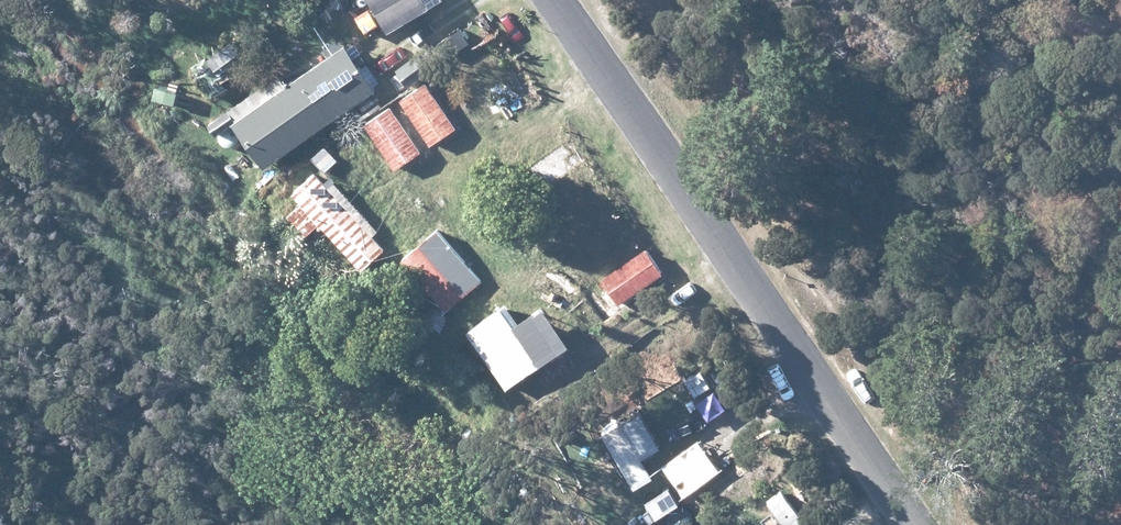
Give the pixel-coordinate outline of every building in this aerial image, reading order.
[(392,38),(433,13),(426,0),(369,0),(392,38)] [(269,170),(379,95),(348,50),(278,99),(271,87),(214,126),(221,137),(238,126),(269,170)] [(388,88),(397,100),(433,73),(422,58),(400,74),(403,77),(388,88)] [(401,103),(431,149),(459,131),(429,85),(401,103)] [(367,129),(398,174),(425,155),(394,111),(367,129)] [(328,151),(316,163),(327,176),(340,164),(328,151)] [(378,234),(334,185),(329,190),(316,176),(293,196),(302,207),(289,218),(308,238),(320,227),(362,273),(385,253),(373,238),(378,234)] [(406,266),(449,317),(484,288),(442,236),(406,266)] [(622,309),(666,278),(647,251),(603,283),(605,285),(592,294),(608,317),(621,307),(622,309)] [(517,321),(510,310),(471,337),(478,348),(468,355),(481,373),(492,365),(511,392),(548,366),(583,343),(551,298),(517,321)] [(623,419),(605,428),(633,482),(651,473),(623,419)] [(665,459),(686,492),(724,467),(703,435),(665,459)]
